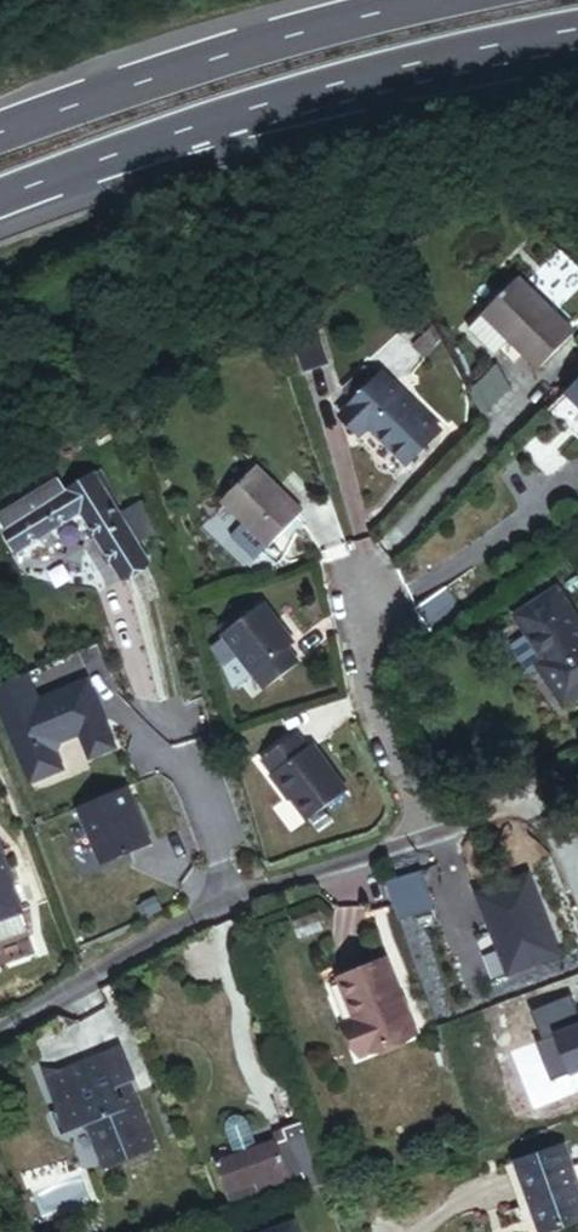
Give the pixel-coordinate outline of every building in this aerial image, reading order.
[(562,280),(577,296),(577,271),(574,267),(562,280)] [(516,277),(461,331),(487,357),(499,346),(528,375),(571,332),(516,277)] [(442,432),(383,375),(349,410),(369,430),(407,467),(442,432)] [(563,394),(577,409),(577,378),(563,394)] [(367,388),(358,379),(344,393),(353,402),(367,388)] [(478,385),(469,389),(483,416),(492,411),(478,385)] [(349,410),(339,419),(360,440),(369,430),(349,410)] [(256,467),(221,502),(269,549),(303,515),(256,467)] [(17,555),(79,516),(120,582),(150,562),(94,471),(64,490),(54,473),(0,507),(0,521),(6,530),(3,532),(17,555)] [(555,587),(513,615),(541,657),(534,662),(565,709),(577,700),(577,622),(555,587)] [(252,610),(210,640),(250,696),(286,670),(275,655),(281,651),(252,610)] [(27,667),(0,679),(0,711),(29,781),(66,767),(57,748),(62,739),(79,732),(88,756),(118,745),(88,673),(38,693),(27,667)] [(286,735),(254,761),(302,822),(303,821),(316,811),(341,791),(304,745),(298,750),(286,735)] [(152,842),(127,784),(77,805),(102,863),(152,842)] [(326,823),(316,811),(303,821),(313,833),(326,823)] [(26,930),(20,913),(25,911),(0,837),(0,939),(26,930)] [(421,873),(386,884),(393,908),(397,907),(401,920),(433,911),(421,873)] [(377,962),(331,980),(347,1023),(339,1026),(351,1058),(406,1038),(377,962)] [(119,1045),(104,1050),(117,1085),(132,1080),(119,1045)] [(117,1085),(104,1050),(43,1073),(56,1106),(52,1114),(56,1126),(65,1130),(83,1124),(101,1169),(153,1150),(132,1091),(117,1096),(114,1087),(117,1085)] [(236,1156),(256,1149),(247,1123),(243,1118),(237,1116),(231,1119),(227,1124),(227,1130),(236,1156)] [(256,1149),(236,1156),(216,1163),(230,1205),(294,1183),(292,1177),(301,1174),(305,1187),(324,1180),(304,1123),(281,1131),(282,1133),(284,1140),(276,1142),(256,1149)] [(284,1140),(282,1133),(274,1135),(276,1142),(284,1140)] [(513,1166),(528,1210),(535,1208),(543,1231),(559,1231),(577,1225),(577,1194),(563,1149),(513,1166)] [(297,1218),(260,1231),(302,1231),(297,1218)]
